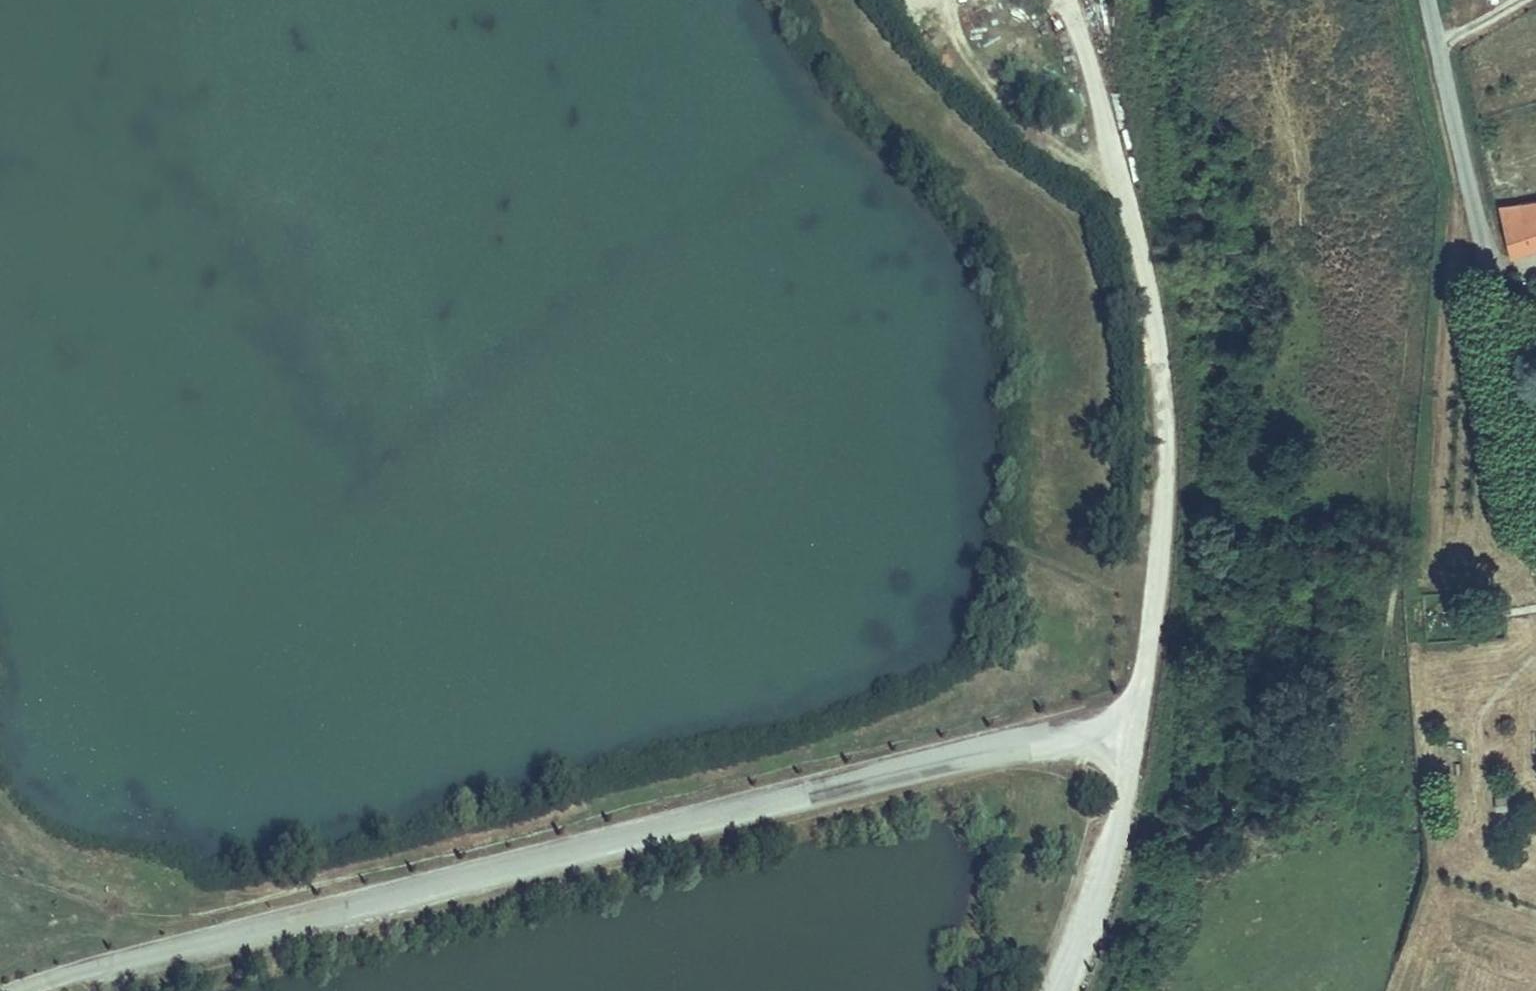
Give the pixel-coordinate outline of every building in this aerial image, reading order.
[(1498,199),(1510,254),(1535,245),(1535,195),(1498,199)]
